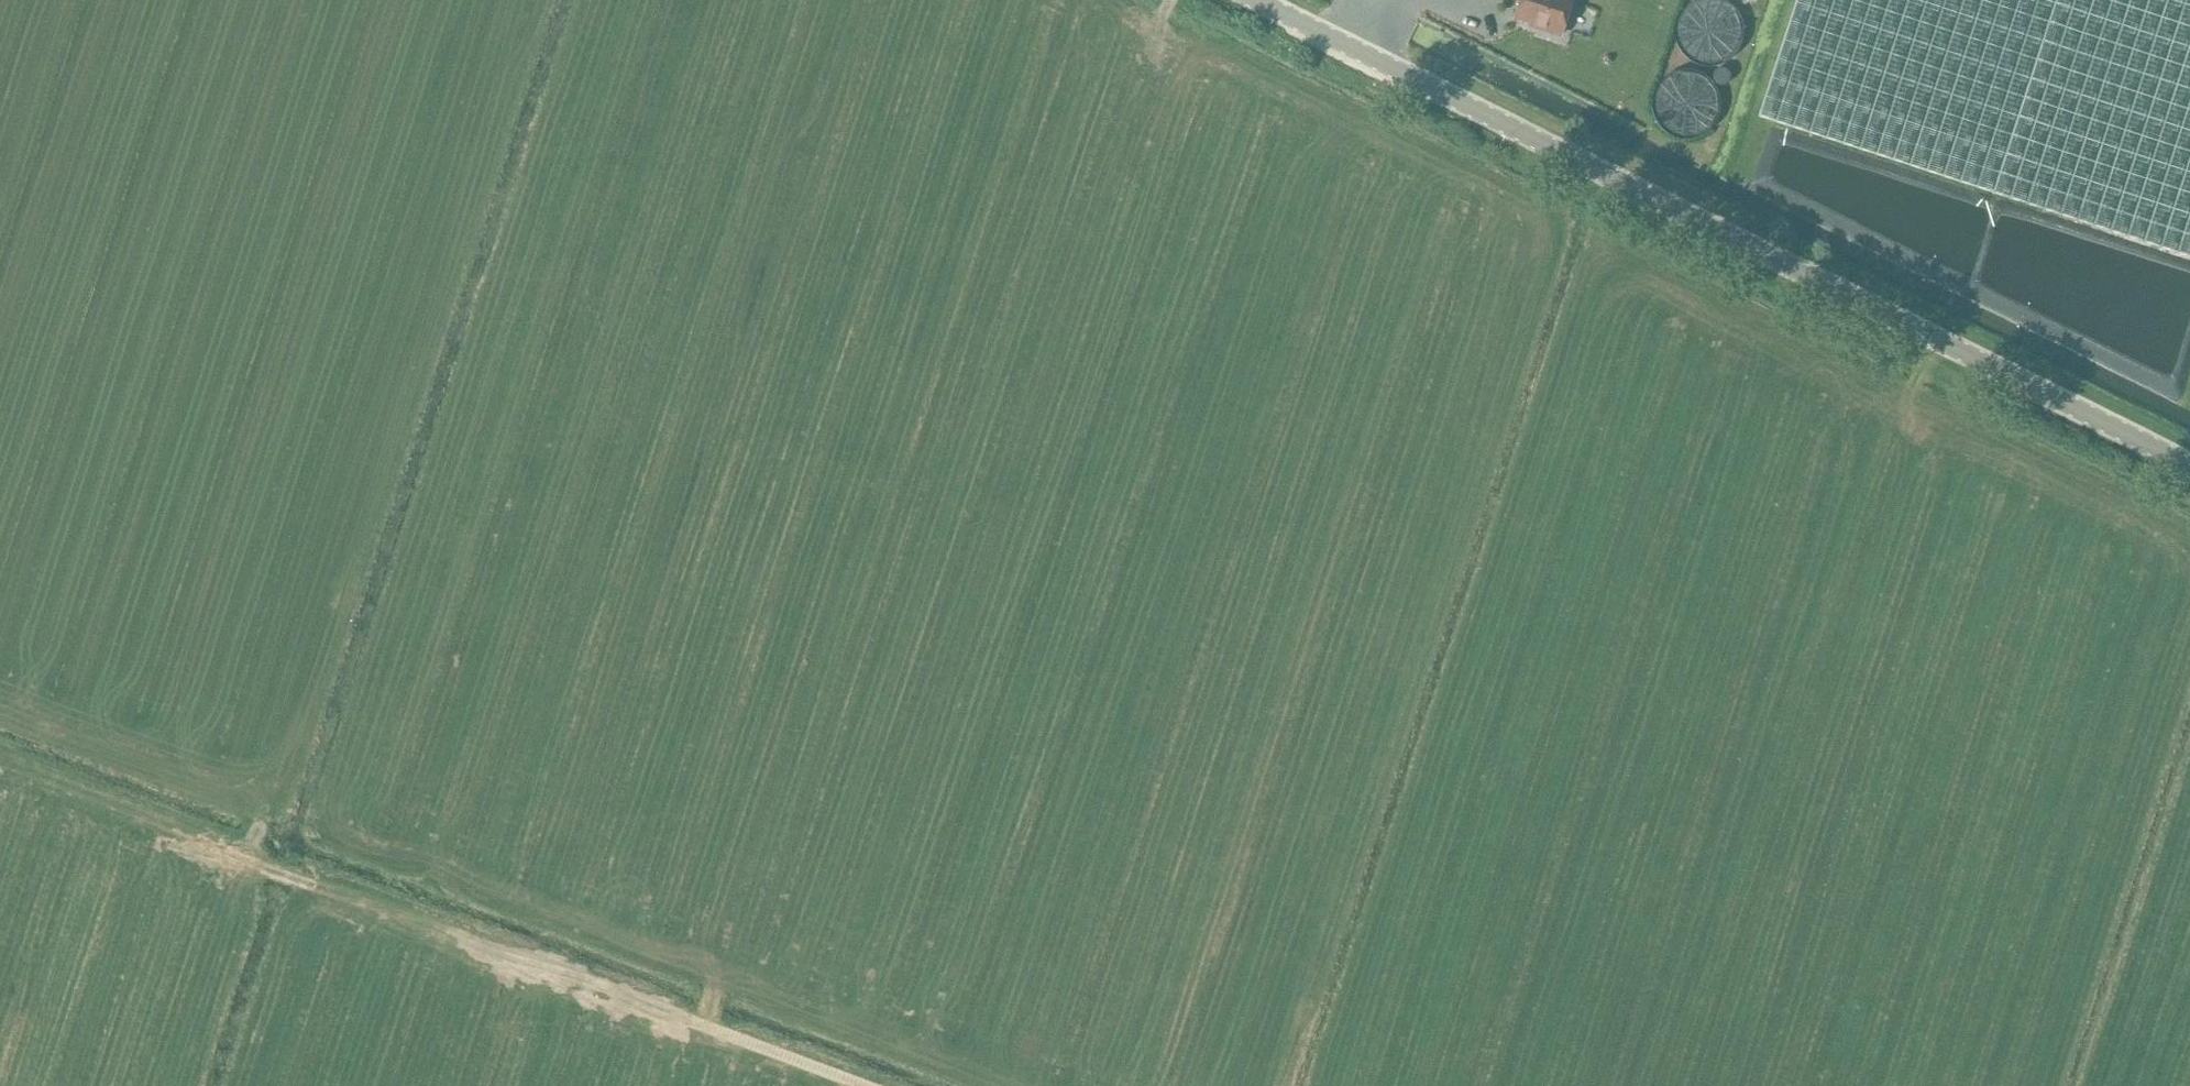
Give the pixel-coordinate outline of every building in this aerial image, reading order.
[(1560,37),(1572,0),(1521,0),(1515,18),(1540,26),(1539,29),(1560,37)] [(2189,258),(2189,0),(1797,0),(1759,116),(1992,193),(2189,258)]
